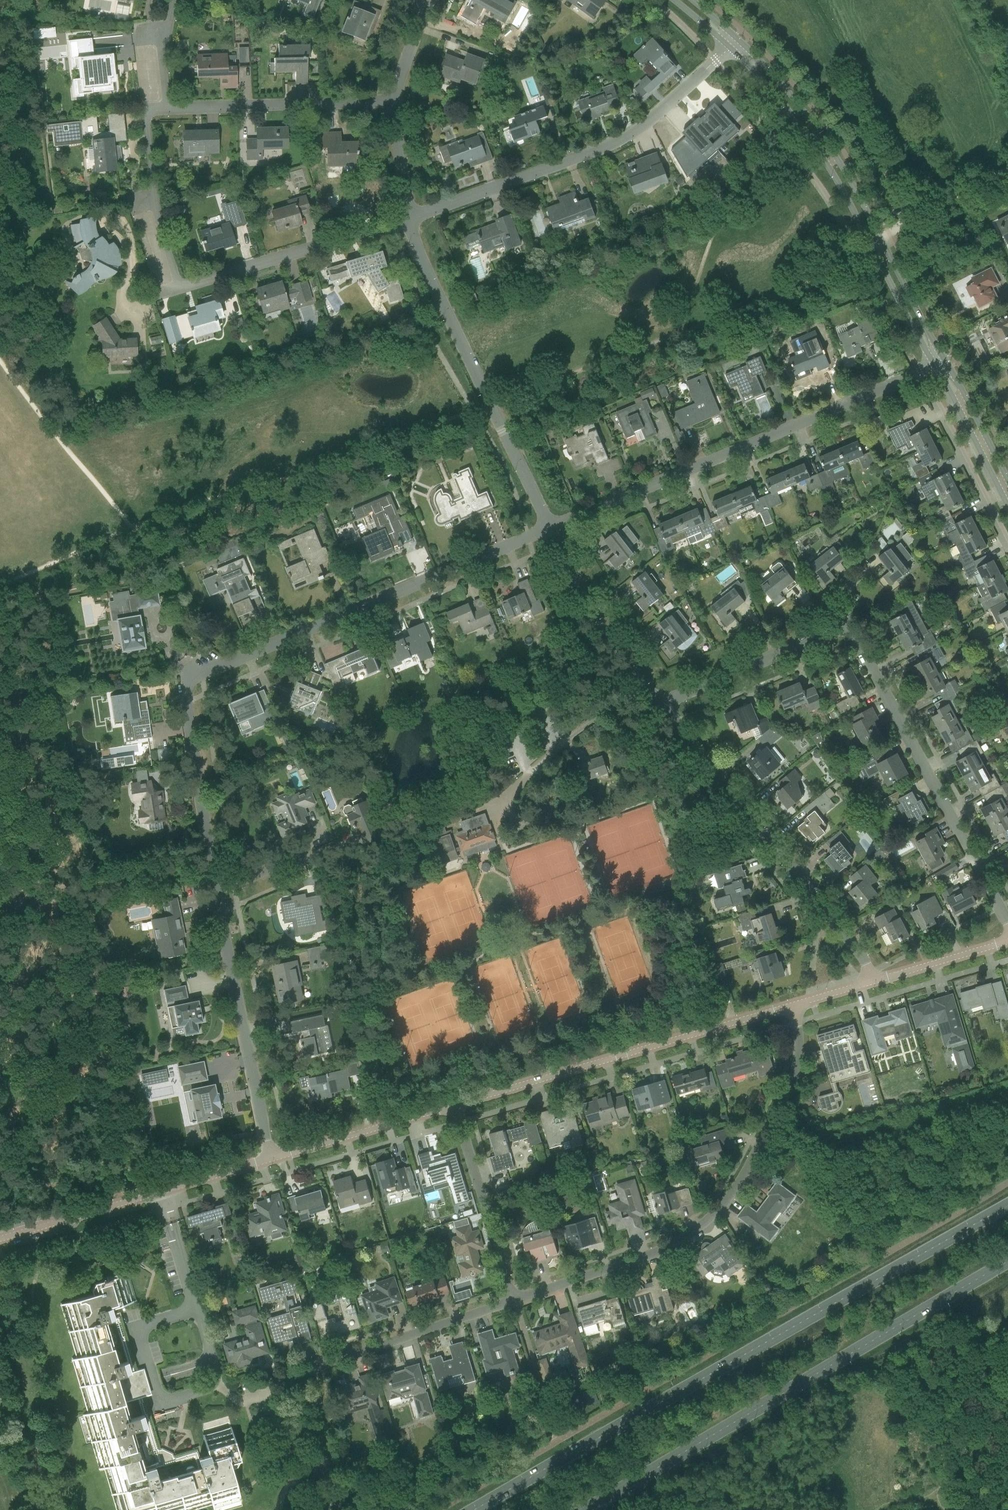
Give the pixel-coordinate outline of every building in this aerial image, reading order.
[(112,17),(130,18),(131,6),(124,6),(124,0),(113,0),(112,17)] [(307,5),(303,14),(313,18),(320,0),(319,0),(318,2),(312,0),(295,0),(307,5)] [(483,8),(495,14),(493,18),(498,20),(498,19),(501,20),(501,22),(505,24),(517,2),(513,0),(471,0),(469,5),(463,17),(475,23),(483,8)] [(590,15),(594,9),(597,11),(601,5),(603,7),(608,0),(569,0),(590,15)] [(343,28),(342,32),(353,36),(354,37),(364,40),(366,36),(371,38),(381,11),(370,7),(367,14),(362,12),(364,7),(355,3),(352,11),(350,10),(347,17),(346,17),(345,19),(347,19),(343,28)] [(54,28),(42,29),(43,39),(55,37),(54,28)] [(42,29),(32,30),(33,40),(43,39),(42,29)] [(77,40),(91,39),(91,36),(68,38),(68,45),(70,57),(71,67),(80,67),(77,40)] [(81,79),(76,79),(78,95),(92,93),(92,88),(110,86),(110,79),(113,79),(113,75),(109,76),(108,66),(112,66),(111,54),(93,56),(91,39),(77,40),(80,67),(81,76),(81,79)] [(648,76),(640,83),(641,84),(648,92),(649,93),(676,68),(669,60),(668,61),(666,58),(668,56),(653,39),(645,46),(644,45),(642,47),(643,48),(634,56),(642,64),(648,58),(661,73),(652,81),(648,76)] [(309,43),(309,45),(279,46),(279,44),(278,44),(279,59),(274,59),(275,76),(276,76),(275,72),(295,71),(296,84),(308,84),(307,58),(310,58),(310,43),(309,43)] [(70,57),(68,45),(38,48),(39,60),(70,57)] [(545,48),(542,53),(547,56),(550,51),(545,48)] [(248,54),(238,54),(239,63),(249,62),(248,54)] [(208,55),(198,56),(199,78),(221,77),(221,88),(237,87),(236,77),(236,67),(235,67),(227,68),(227,55),(208,55)] [(461,82),(462,80),(475,85),(484,61),(469,55),(466,62),(448,56),(439,80),(441,75),(461,82)] [(81,79),(81,76),(71,77),(73,95),(78,95),(76,79),(81,79)] [(641,84),(634,90),(641,97),(642,97),(642,98),(648,92),(641,84)] [(597,114),(600,113),(621,106),(614,89),(578,102),(585,122),(598,117),(597,114)] [(699,120),(694,125),(697,127),(717,149),(726,140),(720,134),(732,123),(732,122),(737,117),(732,112),(727,117),(715,104),(714,104),(715,106),(708,113),(708,112),(704,116),(700,120),(699,120)] [(518,127),(510,130),(510,131),(511,133),(515,142),(541,133),(538,124),(536,125),(535,122),(548,117),(545,108),(544,106),(515,117),(518,127)] [(82,120),(52,124),(54,138),(55,146),(82,143),(81,135),(83,134),(84,134),(85,134),(86,134),(86,135),(87,135),(88,135),(89,136),(90,136),(90,137),(91,137),(91,138),(92,138),(92,139),(92,140),(93,142),(96,173),(106,171),(116,170),(115,161),(115,160),(115,159),(119,158),(117,147),(114,148),(114,147),(113,146),(113,143),(126,141),(125,129),(123,130),(121,113),(111,114),(108,114),(111,131),(98,133),(96,116),(81,118),(82,120)] [(686,137),(671,150),(684,172),(697,160),(695,158),(701,153),(706,159),(717,149),(697,127),(694,125),(689,129),(688,128),(682,133),(686,137)] [(247,140),(248,150),(248,159),(263,159),(262,148),(288,147),(287,128),(258,129),(258,140),(247,140)] [(207,155),(207,153),(217,153),(216,131),(215,131),(215,133),(207,134),(207,132),(206,132),(206,133),(202,133),(202,130),(202,131),(195,131),(195,130),(194,130),(194,134),(183,134),(184,156),(193,156),(193,153),(207,153),(207,155)] [(322,153),(312,153),(313,167),(329,167),(329,165),(328,165),(328,162),(346,162),(346,165),(357,165),(357,155),(358,155),(358,151),(357,151),(356,143),(340,143),(339,133),(321,134),(322,148),(322,153)] [(453,160),(456,166),(462,164),(462,163),(468,161),(469,164),(475,162),(476,164),(492,158),(483,134),(442,149),(446,161),(452,159),(452,160),(453,160)] [(639,161),(626,165),(631,179),(629,180),(633,189),(634,192),(635,194),(669,182),(668,179),(666,173),(662,164),(661,164),(657,154),(645,158),(647,166),(643,167),(639,161)] [(681,177),(675,180),(678,185),(684,182),(681,177)] [(556,206),(547,209),(551,219),(554,229),(585,218),(586,221),(596,218),(590,202),(589,199),(580,202),(576,192),(559,198),(562,205),(557,207),(556,206)] [(271,212),(277,230),(300,223),(298,215),(309,212),(304,197),(287,202),(288,207),(271,212)] [(228,223),(210,229),(201,231),(204,241),(201,241),(202,244),(205,243),(207,250),(223,245),(224,247),(235,244),(229,227),(244,222),(245,225),(246,225),(239,200),(223,205),(228,223)] [(52,203),(53,212),(61,211),(60,203),(52,203)] [(464,238),(466,242),(469,250),(483,245),(485,251),(506,243),(508,249),(521,244),(517,234),(516,235),(509,217),(511,217),(511,216),(498,221),(499,225),(490,228),(489,227),(478,231),(478,232),(464,238)] [(72,283),(71,287),(78,294),(80,292),(82,291),(84,289),(86,288),(88,286),(89,287),(90,286),(89,285),(95,279),(95,280),(95,282),(96,283),(97,284),(99,284),(100,284),(102,284),(103,284),(104,283),(105,282),(105,280),(105,279),(105,277),(108,276),(111,275),(113,273),(115,271),(117,269),(118,266),(118,263),(119,259),(118,256),(117,253),(116,250),(114,247),(112,244),(111,245),(112,245),(107,247),(103,242),(103,241),(101,238),(98,239),(96,235),(95,232),(94,229),(94,226),(94,223),(94,220),(94,218),(80,221),(80,225),(71,227),(73,235),(76,240),(77,243),(78,244),(72,248),(73,249),(75,248),(84,243),(89,248),(91,250),(92,253),(92,255),(93,257),(93,260),(92,262),(89,261),(89,262),(92,263),(79,276),(77,277),(76,278),(74,280),(73,282),(72,283)] [(997,223),(1002,233),(1007,242),(1007,241),(1007,218),(997,223)] [(385,288),(390,303),(403,299),(397,279),(387,283),(379,269),(386,267),(381,251),(370,255),(367,250),(355,257),(356,259),(345,262),(345,263),(326,269),(330,282),(349,276),(350,278),(365,273),(377,292),(385,288)] [(977,283),(966,288),(970,297),(973,296),(979,307),(988,302),(989,303),(995,299),(990,288),(991,287),(998,284),(993,274),(991,269),(982,273),(975,276),(976,278),(975,279),(977,283)] [(256,290),(264,314),(279,309),(280,312),(290,308),(287,300),(295,298),(297,305),(312,300),(306,282),(293,286),(294,289),(283,292),(281,282),(256,290)] [(467,296),(470,302),(470,304),(479,301),(475,292),(467,296)] [(863,300),(859,302),(862,310),(867,308),(863,300)] [(174,316),(161,319),(169,345),(182,341),(181,340),(193,336),(193,337),(194,337),(195,337),(212,332),(219,330),(215,318),(222,316),(218,301),(196,308),(197,312),(193,313),(193,312),(192,312),(175,317),(174,316)] [(838,335),(844,348),(848,358),(862,352),(860,347),(879,339),(869,316),(854,322),(856,327),(838,335)] [(1005,317),(999,320),(1001,324),(989,330),(1001,353),(1007,349),(1007,316),(1005,317)] [(240,318),(234,320),(237,328),(242,326),(243,326),(241,318),(240,318)] [(93,327),(102,340),(103,357),(137,355),(136,340),(119,341),(105,319),(93,327)] [(789,359),(792,365),(795,374),(816,366),(818,370),(829,366),(824,354),(826,353),(824,349),(823,350),(815,331),(799,338),(805,352),(789,359)] [(729,373),(725,374),(731,386),(734,385),(737,384),(739,389),(742,398),(743,398),(742,395),(752,391),(753,394),(754,397),(764,394),(760,384),(759,381),(756,382),(754,377),(757,376),(767,371),(761,357),(746,363),(747,365),(729,373)] [(676,412),(678,418),(682,428),(719,412),(704,375),(687,382),(697,404),(676,412)] [(664,384),(656,387),(658,392),(666,389),(664,384)] [(652,387),(640,392),(642,399),(655,394),(652,387)] [(615,412),(620,424),(626,438),(635,434),(634,432),(641,429),(645,439),(657,433),(647,409),(650,408),(646,399),(615,412)] [(911,420),(889,429),(892,436),(893,437),(895,435),(899,442),(898,442),(901,448),(905,445),(908,450),(915,447),(918,451),(934,443),(929,435),(928,435),(925,429),(920,431),(911,436),(907,429),(914,426),(911,420)] [(591,423),(584,426),(582,427),(584,432),(583,432),(584,434),(577,437),(576,435),(576,436),(575,436),(574,436),(571,437),(565,440),(566,442),(566,443),(568,448),(571,447),(574,454),(571,455),(573,461),(574,461),(576,466),(586,463),(586,462),(587,462),(588,462),(585,456),(592,453),(597,465),(609,460),(601,442),(599,443),(596,437),(599,436),(593,422),(593,423),(591,423)] [(853,445),(839,450),(845,463),(859,457),(864,469),(876,464),(871,452),(864,455),(858,441),(852,443),(853,445)] [(912,467),(918,479),(929,473),(925,466),(941,458),(940,458),(936,452),(938,451),(934,443),(918,451),(923,461),(912,467)] [(825,471),(818,474),(823,486),(832,482),(835,481),(835,480),(849,474),(845,463),(839,450),(826,456),(825,455),(819,457),(825,471)] [(799,467),(786,473),(791,486),(805,480),(810,491),(823,486),(818,474),(811,477),(805,463),(799,466),(799,467)] [(444,525),(445,524),(447,528),(452,526),(450,522),(454,521),(454,519),(468,513),(469,517),(494,507),(487,491),(479,495),(472,478),(473,477),(469,468),(459,472),(460,474),(458,475),(457,475),(457,474),(456,474),(455,474),(454,474),(454,475),(453,475),(453,476),(453,477),(460,493),(451,497),(451,496),(450,495),(449,494),(448,494),(447,493),(446,493),(445,493),(443,494),(442,494),(442,495),(441,495),(440,496),(440,497),(439,498),(439,499),(439,500),(440,501),(444,512),(439,514),(438,514),(437,515),(436,516),(436,517),(435,518),(435,519),(435,520),(435,521),(436,522),(436,523),(437,523),(437,524),(438,524),(438,525),(439,525),(440,525),(441,525),(443,525),(444,525)] [(918,479),(922,486),(929,501),(940,495),(956,487),(952,479),(950,479),(947,473),(949,473),(948,472),(932,480),(929,473),(918,479)] [(772,494),(764,497),(769,508),(782,503),(777,491),(791,486),(786,473),(772,479),(772,477),(766,479),(772,494)] [(391,479),(384,482),(386,488),(394,485),(391,479)] [(832,482),(823,486),(825,491),(834,487),(832,482)] [(746,489),(732,495),(738,508),(752,502),(757,514),(769,508),(764,497),(757,500),(751,486),(745,488),(746,489)] [(934,511),(940,523),(951,517),(948,510),(964,502),(963,502),(962,502),(959,496),(960,495),(956,487),(940,495),(945,505),(934,511)] [(368,503),(353,509),(357,519),(372,512),(380,531),(365,538),(373,557),(393,549),(392,548),(400,544),(400,546),(403,545),(397,530),(407,526),(408,526),(403,515),(400,517),(391,494),(368,503)] [(718,516),(711,519),(716,531),(728,525),(725,517),(739,512),(738,508),(732,495),(718,501),(718,499),(712,502),(718,516)] [(693,512),(679,518),(687,538),(701,532),(703,536),(716,531),(711,519),(703,522),(697,508),(692,510),(693,512)] [(950,533),(955,542),(978,531),(974,523),(973,523),(969,517),(971,516),(971,515),(954,524),(951,517),(940,523),(946,535),(950,533)] [(687,538),(679,518),(665,523),(664,522),(659,524),(664,538),(656,542),(661,553),(675,548),(673,544),(687,538)] [(636,553),(631,547),(639,541),(627,526),(619,532),(618,531),(619,530),(618,530),(604,540),(605,541),(606,540),(617,554),(604,563),(604,564),(610,560),(616,568),(616,569),(637,553),(636,553)] [(289,566),(287,567),(287,568),(293,581),(306,576),(309,584),(320,579),(320,580),(325,578),(321,568),(319,570),(317,565),(331,559),(326,546),(323,547),(314,528),(297,535),(294,536),(297,544),(299,547),(304,560),(289,566)] [(956,555),(963,567),(974,561),(970,554),(986,546),(984,546),(981,540),(982,539),(978,531),(955,542),(960,553),(956,555)] [(881,537),(876,541),(883,550),(888,546),(881,537)] [(909,570),(904,564),(912,558),(900,544),(893,549),(891,547),(878,557),(879,558),(880,557),(890,570),(882,577),(883,578),(884,577),(890,585),(889,586),(890,586),(910,570),(909,570)] [(817,555),(817,561),(810,566),(810,565),(809,565),(805,565),(804,573),(810,580),(816,581),(820,578),(826,586),(827,585),(826,584),(834,578),(838,583),(839,583),(829,570),(843,560),(843,561),(844,560),(834,547),(830,551),(827,547),(817,555)] [(234,605),(239,616),(255,609),(250,598),(259,594),(264,605),(265,605),(256,586),(257,588),(251,590),(245,576),(251,574),(251,576),(252,575),(244,557),(217,569),(219,573),(203,580),(210,596),(211,596),(211,595),(227,588),(234,605)] [(979,573),(985,583),(1001,575),(996,567),(995,567),(992,561),(993,560),(977,568),(974,561),(963,567),(968,578),(979,573)] [(761,585),(760,586),(770,599),(776,606),(777,606),(776,605),(785,599),(786,599),(783,595),(785,593),(784,592),(788,590),(789,591),(797,584),(795,581),(788,573),(784,568),(781,563),(778,563),(772,568),(772,570),(776,575),(773,577),(771,578),(761,586),(761,585)] [(640,576),(633,581),(634,582),(645,596),(637,601),(638,602),(644,610),(645,611),(652,605),(664,596),(663,595),(654,584),(658,581),(652,574),(648,576),(645,572),(640,576)] [(985,583),(977,587),(982,597),(979,598),(985,610),(989,608),(990,609),(996,605),(992,598),(1003,593),(1007,591),(1007,590),(1003,584),(1005,583),(1001,575),(985,583)] [(522,593),(502,602),(506,611),(510,619),(525,613),(525,612),(531,610),(534,616),(544,611),(544,612),(545,611),(540,600),(537,601),(527,579),(517,583),(522,593)] [(710,607),(727,628),(727,627),(727,626),(735,620),(735,621),(736,620),(730,612),(743,601),(744,603),(745,602),(743,600),(749,595),(744,582),(735,589),(734,589),(730,593),(728,589),(720,595),(723,598),(711,607),(710,607)] [(128,592),(112,595),(114,603),(124,601),(126,609),(120,610),(119,610),(121,619),(117,620),(117,621),(122,652),(124,651),(125,652),(126,652),(127,652),(128,652),(129,652),(130,652),(130,651),(131,651),(131,650),(145,648),(143,638),(144,638),(143,634),(142,634),(141,630),(142,630),(142,629),(141,626),(139,616),(138,616),(136,608),(138,608),(159,605),(157,592),(136,595),(136,596),(137,598),(130,600),(129,596),(128,592)] [(906,612),(890,621),(892,620),(895,627),(894,627),(898,636),(914,627),(921,623),(923,623),(917,612),(911,601),(902,605),(906,612)] [(1006,629),(1007,628),(1007,611),(1002,601),(996,605),(990,609),(997,623),(1002,621),(1006,629)] [(473,613),(471,608),(469,604),(447,613),(451,623),(458,620),(464,635),(494,622),(487,607),(473,613)] [(695,640),(698,636),(694,631),(690,626),(687,623),(689,622),(679,609),(673,614),(673,613),(659,624),(660,625),(661,624),(672,637),(659,647),(659,648),(665,644),(671,652),(671,653),(678,648),(678,649),(680,650),(682,650),(684,650),(685,649),(688,647),(692,644),(695,640)] [(390,644),(394,653),(398,662),(412,656),(412,655),(418,653),(421,661),(433,656),(427,642),(431,640),(423,623),(408,629),(410,636),(405,639),(404,638),(390,644)] [(914,627),(898,636),(902,644),(904,643),(907,650),(908,650),(911,648),(922,642),(926,649),(930,646),(937,643),(930,631),(928,633),(923,623),(921,623),(914,627)] [(325,664),(336,690),(336,688),(356,680),(353,673),(365,669),(366,669),(367,671),(366,671),(368,676),(376,673),(376,671),(379,670),(374,658),(375,658),(373,652),(372,653),(369,645),(325,664)] [(910,667),(919,683),(938,673),(933,664),(938,661),(930,646),(926,649),(917,653),(921,662),(910,667)] [(835,704),(839,713),(840,714),(851,709),(860,704),(855,695),(862,691),(849,667),(836,674),(849,697),(835,704)] [(289,706),(298,709),(312,715),(322,692),(315,689),(316,686),(316,687),(321,675),(316,673),(315,672),(314,673),(309,671),(304,685),(298,682),(294,692),(292,691),(290,696),(292,697),(289,706)] [(938,690),(943,699),(955,693),(949,682),(944,685),(938,673),(919,683),(926,697),(938,690)] [(795,685),(777,692),(780,700),(779,700),(780,703),(781,702),(783,707),(799,701),(800,704),(806,702),(807,706),(808,708),(814,705),(816,709),(823,706),(821,702),(821,700),(819,696),(815,687),(805,691),(804,690),(803,690),(800,683),(799,683),(799,685),(796,686),(795,685)] [(151,738),(151,737),(149,737),(148,725),(150,724),(147,710),(146,710),(145,704),(142,704),(142,702),(138,703),(136,693),(111,697),(114,721),(123,720),(123,721),(126,721),(125,718),(132,717),(133,726),(132,727),(134,740),(151,738)] [(257,693),(229,704),(238,724),(249,719),(249,721),(250,721),(254,730),(261,727),(277,721),(271,707),(264,710),(257,693)] [(933,717),(940,730),(957,721),(953,714),(958,712),(953,702),(958,699),(955,693),(943,699),(935,704),(940,713),(933,717)] [(758,726),(761,735),(771,728),(767,717),(757,721),(750,704),(725,714),(728,722),(736,719),(742,733),(758,726)] [(872,708),(863,713),(854,718),(857,723),(854,725),(865,746),(881,737),(873,721),(877,719),(872,708)] [(957,721),(940,730),(947,744),(947,743),(954,739),(960,749),(973,742),(966,727),(971,724),(967,717),(967,716),(957,721)] [(775,724),(771,728),(761,735),(760,737),(768,747),(784,735),(775,724)] [(820,732),(813,737),(817,744),(822,741),(821,734),(820,732)] [(290,735),(283,738),(288,749),(294,746),(290,735)] [(964,776),(983,766),(978,756),(984,753),(977,740),(974,741),(973,742),(960,749),(958,750),(961,749),(964,754),(961,756),(962,758),(956,762),(960,768),(961,767),(966,775),(964,776)] [(755,773),(760,780),(762,778),(763,778),(780,765),(779,764),(785,760),(779,753),(777,754),(773,748),(769,752),(766,748),(762,751),(760,749),(756,752),(758,755),(757,755),(756,755),(755,756),(754,757),(752,758),(753,759),(749,762),(750,762),(757,771),(755,773)] [(876,753),(857,763),(857,764),(860,769),(864,767),(869,777),(881,771),(882,772),(889,785),(891,784),(900,779),(899,778),(905,775),(901,768),(900,768),(897,763),(895,759),(898,757),(896,754),(895,755),(890,758),(885,748),(876,753)] [(813,752),(813,755),(815,758),(819,758),(821,756),(822,753),(820,750),(816,750),(813,752)] [(298,754),(292,756),(295,764),(301,761),(298,754)] [(584,764),(583,763),(582,764),(587,780),(608,773),(602,756),(594,759),(594,761),(584,764)] [(123,757),(102,760),(104,769),(124,766),(123,757)] [(622,764),(625,772),(633,769),(630,761),(622,764)] [(983,766),(966,775),(966,776),(970,784),(969,785),(972,791),(978,788),(983,796),(984,795),(1000,787),(993,774),(989,776),(984,766),(983,766)] [(779,791),(776,794),(784,804),(788,809),(792,806),(800,800),(804,797),(801,793),(798,782),(796,780),(800,777),(801,776),(795,769),(794,769),(790,773),(782,779),(787,785),(782,788),(781,790),(780,789),(778,790),(779,791)] [(108,772),(101,774),(102,781),(109,779),(108,773),(108,772)] [(141,784),(132,785),(134,799),(141,798),(144,813),(146,813),(147,820),(145,820),(145,823),(148,823),(149,831),(163,828),(161,821),(164,820),(161,801),(160,801),(160,800),(161,800),(161,799),(160,795),(159,795),(159,792),(152,793),(150,782),(141,784)] [(981,809),(988,822),(1007,811),(1004,805),(1007,803),(1007,798),(1007,786),(1006,783),(1002,785),(984,795),(989,805),(985,807),(985,806),(983,807),(983,808),(981,809)] [(907,788),(910,787),(909,785),(883,799),(884,801),(894,796),(898,805),(902,813),(905,811),(909,820),(907,820),(908,822),(907,823),(910,830),(925,823),(923,819),(921,815),(930,811),(923,798),(917,801),(912,791),(909,793),(907,788)] [(805,821),(798,827),(806,838),(809,836),(813,841),(818,838),(825,833),(823,829),(827,826),(820,817),(828,811),(824,806),(831,800),(830,799),(835,794),(830,788),(811,803),(804,809),(808,815),(807,817),(803,820),(805,821)] [(289,798),(286,792),(278,796),(280,802),(274,804),(277,812),(283,810),(288,821),(279,825),(283,837),(302,829),(300,825),(306,823),(304,816),(307,815),(304,809),(316,804),(310,790),(298,795),(298,794),(289,798)] [(553,792),(539,798),(543,809),(558,803),(553,792)] [(345,806),(343,810),(345,814),(349,816),(349,817),(349,818),(352,824),(353,826),(354,825),(355,828),(356,827),(358,833),(359,834),(361,833),(366,844),(375,840),(383,836),(368,800),(364,802),(355,806),(353,806),(349,804),(345,806)] [(988,822),(995,835),(997,834),(998,835),(1000,833),(999,833),(1003,831),(1005,830),(1006,834),(1005,835),(1007,840),(1007,811),(988,822)] [(485,814),(475,817),(461,822),(464,831),(457,833),(458,837),(461,847),(454,849),(450,836),(430,843),(438,864),(445,862),(443,857),(463,850),(465,856),(496,845),(493,839),(494,839),(489,826),(485,814)] [(433,824),(437,838),(447,835),(443,821),(433,824)] [(926,834),(915,840),(916,842),(917,843),(920,849),(921,848),(928,862),(927,863),(932,871),(935,869),(944,864),(940,857),(944,855),(939,846),(944,843),(942,839),(936,828),(927,833),(926,834)] [(832,854),(824,860),(836,875),(844,868),(847,868),(847,866),(851,863),(849,860),(852,857),(844,847),(850,842),(840,831),(833,837),(825,843),(830,849),(828,850),(832,854)] [(943,868),(946,875),(957,869),(954,862),(943,868)] [(727,896),(714,900),(718,909),(733,904),(734,907),(735,906),(737,912),(747,909),(745,903),(742,896),(750,894),(750,893),(751,892),(751,891),(751,890),(750,889),(749,889),(748,889),(745,890),(742,879),(741,879),(741,878),(747,877),(747,876),(745,870),(743,870),(741,865),(741,864),(715,873),(720,888),(724,887),(727,896)] [(247,873),(252,882),(267,874),(262,865),(247,873)] [(860,883),(857,886),(850,891),(861,905),(876,893),(875,891),(875,892),(870,885),(876,880),(865,866),(850,878),(851,878),(854,875),(860,883)] [(907,881),(902,884),(905,889),(910,886),(907,881)] [(898,884),(892,889),(896,896),(903,891),(903,890),(899,884),(898,884)] [(950,903),(955,913),(976,902),(968,888),(955,895),(951,888),(943,892),(948,904),(950,903)] [(292,900),(282,902),(282,903),(285,920),(286,920),(296,918),(299,933),(295,934),(296,937),(314,933),(313,930),(320,929),(321,931),(327,930),(325,920),(323,921),(318,898),(307,900),(305,894),(296,896),(297,899),(294,900),(294,899),(292,899),(292,900)] [(143,895),(135,896),(137,903),(145,901),(143,895)] [(912,913),(912,914),(917,923),(919,922),(923,929),(935,923),(931,915),(940,911),(941,913),(942,913),(934,897),(918,905),(920,909),(912,913)] [(158,928),(154,929),(157,941),(160,940),(164,957),(175,955),(184,953),(180,933),(183,932),(176,899),(166,901),(163,902),(167,918),(156,920),(158,928)] [(894,908),(883,914),(874,918),(880,929),(884,927),(892,943),(900,939),(900,941),(909,936),(904,925),(902,926),(900,921),(901,921),(900,917),(899,918),(894,908)] [(753,911),(743,914),(740,915),(742,923),(751,920),(755,932),(754,932),(755,935),(758,943),(780,936),(777,927),(776,927),(771,914),(755,919),(753,911)] [(704,917),(694,920),(696,927),(705,924),(704,917)] [(321,946),(308,949),(311,964),(325,961),(321,946)] [(758,968),(759,972),(762,981),(784,974),(780,963),(778,963),(775,954),(769,955),(767,949),(753,954),(755,960),(754,960),(757,968),(758,968)] [(296,961),(284,964),(275,966),(278,981),(276,981),(280,1001),(294,999),(295,1001),(302,999),(299,985),(301,985),(296,961)] [(721,964),(709,968),(713,979),(724,976),(721,964)] [(960,995),(965,1011),(986,1004),(986,1007),(996,1004),(998,1013),(1000,1013),(1001,1013),(1002,1017),(1006,1015),(1006,1016),(1007,1018),(1007,1017),(1007,1004),(1003,986),(1001,981),(990,984),(990,986),(991,987),(986,989),(985,986),(985,985),(983,986),(961,993),(961,994),(960,995)] [(185,985),(163,990),(166,1004),(173,1002),(174,1005),(173,1006),(177,1027),(183,1026),(185,1035),(185,1036),(199,1033),(197,1023),(203,1022),(198,1000),(188,1002),(188,999),(185,985)] [(963,1068),(964,1070),(973,1068),(952,995),(935,1000),(935,1002),(929,1004),(929,1002),(912,1007),(917,1026),(930,1023),(930,1024),(932,1025),(939,1023),(945,1042),(948,1044),(955,1042),(957,1047),(954,1051),(959,1065),(963,1068)] [(863,1021),(864,1023),(874,1054),(888,1050),(883,1036),(893,1033),(895,1039),(912,1035),(904,1009),(891,1013),(892,1016),(877,1020),(877,1017),(863,1021)] [(303,1031),(303,1034),(306,1034),(307,1038),(300,1039),(303,1052),(313,1050),(314,1054),(313,1055),(325,1053),(320,1027),(325,1026),(323,1015),(291,1022),(293,1033),(303,1031)] [(821,1050),(816,1051),(821,1069),(827,1067),(834,1092),(819,1097),(818,1099),(818,1101),(819,1103),(819,1105),(820,1107),(822,1109),(823,1111),(825,1112),(827,1112),(829,1113),(832,1113),(834,1112),(836,1112),(838,1111),(839,1109),(837,1101),(843,1099),(843,1097),(842,1095),(841,1093),(839,1091),(838,1090),(835,1080),(832,1070),(851,1064),(852,1068),(853,1068),(853,1069),(854,1069),(855,1070),(856,1070),(857,1069),(858,1069),(859,1069),(860,1070),(861,1070),(862,1070),(863,1070),(864,1070),(865,1069),(869,1068),(863,1048),(856,1050),(855,1050),(852,1040),(856,1039),(858,1038),(856,1032),(854,1027),(819,1037),(818,1038),(821,1050)] [(716,1067),(723,1088),(734,1085),(732,1078),(762,1069),(764,1075),(774,1072),(766,1046),(738,1054),(739,1057),(726,1061),(727,1064),(716,1067)] [(201,1084),(200,1081),(206,1079),(203,1062),(196,1063),(183,1066),(178,1067),(177,1067),(183,1091),(190,1090),(194,1108),(195,1114),(197,1121),(220,1116),(218,1107),(220,1107),(217,1094),(216,1094),(214,1085),(213,1085),(201,1087),(201,1084)] [(311,1076),(308,1077),(310,1087),(313,1086),(314,1091),(313,1092),(313,1095),(315,1095),(316,1100),(332,1097),(331,1091),(335,1090),(335,1091),(336,1091),(336,1092),(337,1092),(351,1089),(351,1088),(349,1089),(349,1085),(346,1069),(329,1073),(327,1073),(327,1075),(312,1078),(311,1076)] [(672,1077),(675,1087),(678,1095),(704,1087),(705,1091),(715,1088),(714,1084),(709,1085),(705,1069),(683,1076),(682,1074),(672,1077)] [(144,1074),(140,1075),(143,1085),(147,1084),(153,1083),(152,1078),(158,1076),(157,1071),(144,1074)] [(632,1089),(635,1099),(639,1111),(650,1108),(649,1105),(658,1103),(659,1105),(671,1102),(664,1080),(632,1089)] [(592,1102),(584,1105),(587,1114),(591,1127),(618,1119),(617,1118),(629,1115),(626,1106),(623,1096),(612,1100),(610,1094),(601,1097),(593,1099),(594,1102),(592,1102)] [(539,1113),(542,1123),(550,1148),(563,1144),(562,1142),(569,1139),(572,1147),(583,1144),(574,1112),(562,1115),(564,1121),(557,1123),(553,1109),(539,1113)] [(542,1143),(538,1130),(535,1120),(524,1124),(525,1125),(510,1130),(510,1129),(505,1131),(506,1131),(504,1132),(503,1130),(489,1134),(495,1156),(493,1156),(493,1157),(494,1157),(495,1161),(491,1163),(494,1173),(514,1167),(507,1142),(513,1140),(513,1142),(529,1138),(531,1146),(542,1143)] [(702,1146),(692,1149),(695,1159),(694,1159),(695,1162),(696,1162),(697,1165),(715,1160),(716,1159),(724,1157),(724,1156),(722,1150),(724,1149),(724,1147),(733,1144),(728,1129),(722,1131),(700,1137),(700,1138),(702,1146)] [(432,1151),(418,1155),(421,1165),(426,1183),(422,1184),(424,1192),(425,1192),(425,1191),(434,1188),(433,1185),(434,1185),(440,1183),(441,1183),(441,1182),(449,1180),(449,1182),(450,1181),(454,1193),(455,1196),(453,1197),(456,1204),(470,1200),(469,1200),(456,1153),(442,1157),(442,1158),(434,1160),(433,1155),(432,1151)] [(393,1159),(371,1165),(372,1166),(377,1165),(385,1194),(398,1191),(409,1188),(410,1193),(417,1191),(410,1167),(404,1168),(404,1167),(396,1169),(392,1154),(391,1155),(393,1159)] [(631,1161),(625,1163),(628,1173),(634,1171),(631,1161)] [(347,1177),(333,1181),(337,1195),(336,1195),(339,1205),(340,1208),(341,1210),(351,1208),(350,1205),(358,1203),(359,1205),(372,1201),(368,1189),(366,1180),(353,1183),(352,1179),(351,1176),(347,1177)] [(425,1192),(424,1192),(424,1194),(450,1186),(453,1197),(455,1196),(454,1193),(450,1181),(449,1182),(449,1180),(441,1182),(441,1183),(440,1183),(434,1185),(433,1185),(434,1188),(425,1191),(425,1192)] [(606,1213),(606,1215),(609,1225),(615,1223),(617,1229),(625,1227),(625,1225),(629,1224),(631,1233),(643,1230),(639,1216),(644,1214),(634,1180),(617,1185),(619,1194),(622,1202),(609,1205),(611,1212),(606,1213)] [(795,1196),(785,1189),(777,1183),(775,1185),(773,1186),(770,1190),(770,1192),(768,1194),(770,1195),(765,1202),(764,1202),(765,1203),(763,1206),(762,1205),(761,1206),(762,1206),(757,1213),(747,1205),(738,1217),(770,1240),(778,1229),(770,1223),(780,1210),(782,1212),(786,1208),(795,1196)] [(659,1193),(653,1195),(656,1207),(654,1207),(655,1209),(657,1208),(659,1215),(671,1211),(670,1207),(675,1205),(675,1208),(693,1203),(689,1188),(679,1191),(666,1195),(665,1191),(659,1193)] [(293,1212),(299,1210),(302,1221),(316,1217),(314,1212),(326,1209),(321,1190),(308,1194),(308,1192),(309,1192),(309,1191),(307,1192),(288,1198),(289,1198),(293,1212)] [(252,1224),(248,1225),(251,1236),(261,1233),(265,1232),(266,1236),(271,1234),(273,1239),(282,1237),(281,1231),(286,1230),(282,1215),(284,1214),(282,1207),(281,1204),(278,1194),(265,1198),(266,1200),(257,1203),(259,1209),(259,1212),(249,1215),(252,1224)] [(232,1214),(231,1212),(228,1203),(216,1206),(217,1208),(189,1217),(188,1217),(190,1226),(197,1224),(200,1234),(204,1233),(206,1240),(211,1239),(212,1241),(222,1237),(221,1234),(222,1234),(221,1230),(219,1230),(218,1227),(223,1226),(220,1218),(226,1216),(232,1214)] [(566,1241),(567,1242),(568,1244),(570,1252),(577,1250),(576,1249),(591,1244),(591,1246),(602,1242),(595,1217),(562,1226),(565,1236),(565,1237),(565,1238),(566,1240),(566,1241)] [(476,1249),(479,1248),(477,1244),(482,1243),(478,1231),(471,1233),(469,1225),(456,1229),(459,1237),(452,1239),(457,1255),(463,1253),(466,1262),(459,1264),(463,1277),(470,1275),(471,1276),(472,1276),(473,1277),(474,1276),(476,1276),(476,1275),(477,1274),(477,1273),(477,1272),(483,1271),(476,1249)] [(522,1234),(521,1234),(526,1251),(530,1249),(534,1263),(546,1259),(545,1254),(549,1253),(550,1256),(558,1254),(550,1226),(538,1229),(529,1232),(525,1228),(525,1229),(524,1231),(523,1232),(522,1234)] [(691,1258),(695,1263),(694,1265),(693,1267),(694,1269),(696,1270),(698,1270),(699,1270),(703,1275),(720,1264),(728,1276),(745,1264),(725,1235),(709,1245),(708,1244),(706,1244),(703,1246),(703,1248),(703,1250),(691,1258)] [(387,1243),(380,1245),(382,1253),(389,1251),(387,1243)] [(300,1254),(294,1256),(296,1262),(294,1263),(296,1268),(304,1266),(300,1254)] [(62,1304),(62,1305),(63,1305),(78,1358),(74,1360),(90,1413),(88,1413),(85,1414),(85,1416),(85,1415),(93,1441),(92,1441),(93,1442),(101,1469),(104,1468),(106,1468),(111,1486),(113,1493),(113,1494),(113,1495),(114,1495),(118,1509),(186,1509),(211,1502),(212,1505),(213,1508),(214,1507),(230,1502),(240,1499),(240,1500),(241,1500),(238,1487),(237,1486),(232,1468),(236,1467),(237,1467),(237,1466),(240,1461),(241,1461),(239,1453),(240,1450),(237,1449),(231,1428),(230,1429),(205,1437),(203,1437),(207,1449),(209,1455),(199,1458),(197,1451),(174,1457),(173,1453),(162,1448),(158,1449),(151,1426),(143,1398),(142,1397),(140,1390),(139,1390),(136,1378),(137,1378),(135,1371),(135,1370),(119,1317),(115,1318),(113,1311),(112,1309),(124,1305),(135,1302),(127,1274),(107,1280),(104,1278),(102,1281),(95,1283),(95,1284),(98,1293),(93,1295),(62,1304)] [(634,1291),(636,1299),(630,1300),(634,1313),(660,1305),(662,1313),(674,1309),(663,1274),(652,1278),(654,1285),(641,1289),(641,1288),(640,1287),(639,1287),(639,1286),(638,1286),(637,1286),(636,1286),(635,1287),(634,1288),(634,1289),(634,1290),(634,1291)] [(297,1334),(298,1339),(301,1338),(302,1343),(312,1340),(306,1321),(302,1305),(290,1309),(286,1296),(298,1292),(294,1278),(259,1288),(263,1302),(283,1296),(287,1313),(268,1319),(272,1331),(274,1330),(277,1338),(286,1336),(288,1342),(293,1340),(293,1338),(292,1336),(297,1334)] [(406,1293),(407,1294),(410,1304),(418,1301),(419,1304),(429,1301),(430,1303),(430,1302),(430,1301),(433,1300),(433,1301),(434,1301),(433,1299),(440,1297),(439,1296),(450,1292),(445,1278),(434,1282),(433,1280),(428,1282),(428,1280),(427,1279),(426,1278),(425,1278),(424,1278),(423,1278),(423,1279),(422,1279),(422,1280),(422,1281),(422,1282),(423,1284),(413,1287),(414,1290),(406,1293)] [(369,1313),(371,1321),(387,1315),(384,1307),(401,1301),(393,1279),(377,1284),(379,1291),(371,1294),(370,1292),(363,1295),(363,1296),(362,1297),(364,1304),(366,1304),(366,1307),(365,1307),(367,1313),(369,1313)] [(312,1306),(313,1310),(316,1319),(326,1316),(323,1306),(339,1301),(345,1320),(336,1322),(335,1318),(328,1320),(331,1333),(337,1331),(339,1333),(338,1333),(339,1334),(342,1332),(346,1330),(350,1328),(354,1327),(354,1326),(353,1325),(354,1325),(355,1324),(355,1323),(355,1322),(356,1322),(357,1322),(356,1318),(355,1314),(354,1309),(354,1305),(354,1306),(352,1306),(349,1295),(347,1296),(347,1295),(346,1294),(345,1294),(344,1294),(342,1288),(343,1287),(313,1296),(315,1303),(314,1303),(313,1304),(313,1305),(313,1306),(312,1306)] [(577,1308),(583,1327),(586,1335),(599,1331),(596,1321),(603,1318),(604,1321),(612,1319),(614,1327),(626,1323),(618,1298),(617,1299),(608,1302),(607,1299),(593,1303),(594,1307),(592,1308),(591,1306),(591,1305),(590,1305),(589,1305),(588,1305),(585,1306),(577,1308)] [(234,1341),(225,1344),(228,1358),(230,1364),(238,1362),(239,1366),(247,1364),(254,1362),(252,1357),(268,1352),(266,1343),(255,1306),(238,1311),(237,1308),(232,1309),(237,1325),(244,1323),(249,1337),(242,1339),(243,1342),(235,1344),(234,1341)] [(569,1344),(577,1368),(589,1365),(571,1312),(560,1316),(562,1324),(534,1333),(540,1353),(569,1344)] [(480,1334),(480,1335),(487,1360),(485,1361),(485,1362),(484,1362),(485,1365),(486,1365),(487,1368),(486,1368),(487,1371),(488,1371),(488,1372),(489,1372),(490,1373),(495,1371),(495,1370),(497,1370),(497,1369),(504,1367),(506,1375),(508,1374),(508,1375),(510,1374),(511,1375),(514,1373),(517,1372),(518,1371),(518,1370),(518,1369),(517,1370),(516,1365),(517,1365),(517,1364),(516,1364),(511,1348),(518,1346),(518,1344),(518,1341),(517,1341),(516,1339),(517,1339),(516,1336),(515,1336),(515,1334),(498,1339),(498,1341),(494,1342),(491,1331),(491,1332),(490,1331),(489,1331),(480,1334)] [(442,1357),(430,1361),(433,1370),(439,1391),(451,1388),(448,1378),(461,1374),(464,1384),(476,1380),(465,1344),(453,1347),(456,1358),(444,1361),(442,1357)] [(539,1362),(544,1379),(545,1380),(551,1377),(545,1359),(539,1362)] [(426,1389),(422,1375),(419,1364),(406,1368),(407,1372),(395,1375),(395,1373),(393,1374),(390,1372),(385,1374),(383,1377),(381,1377),(388,1400),(401,1396),(401,1394),(412,1390),(413,1393),(414,1392),(415,1396),(414,1396),(420,1417),(424,1416),(430,1414),(433,1413),(427,1392),(425,1393),(423,1389),(426,1389)] [(342,1388),(341,1390),(341,1392),(341,1394),(342,1396),(343,1396),(344,1399),(341,1400),(344,1410),(345,1413),(352,1411),(353,1408),(352,1406),(357,1405),(358,1409),(367,1407),(377,1439),(378,1440),(379,1440),(380,1440),(381,1441),(381,1440),(392,1437),(383,1409),(379,1410),(377,1406),(375,1398),(378,1397),(374,1384),(371,1374),(359,1377),(362,1385),(354,1387),(353,1383),(346,1386),(344,1386),(342,1388)] [(322,1403),(320,1397),(313,1399),(315,1405),(322,1403)]
